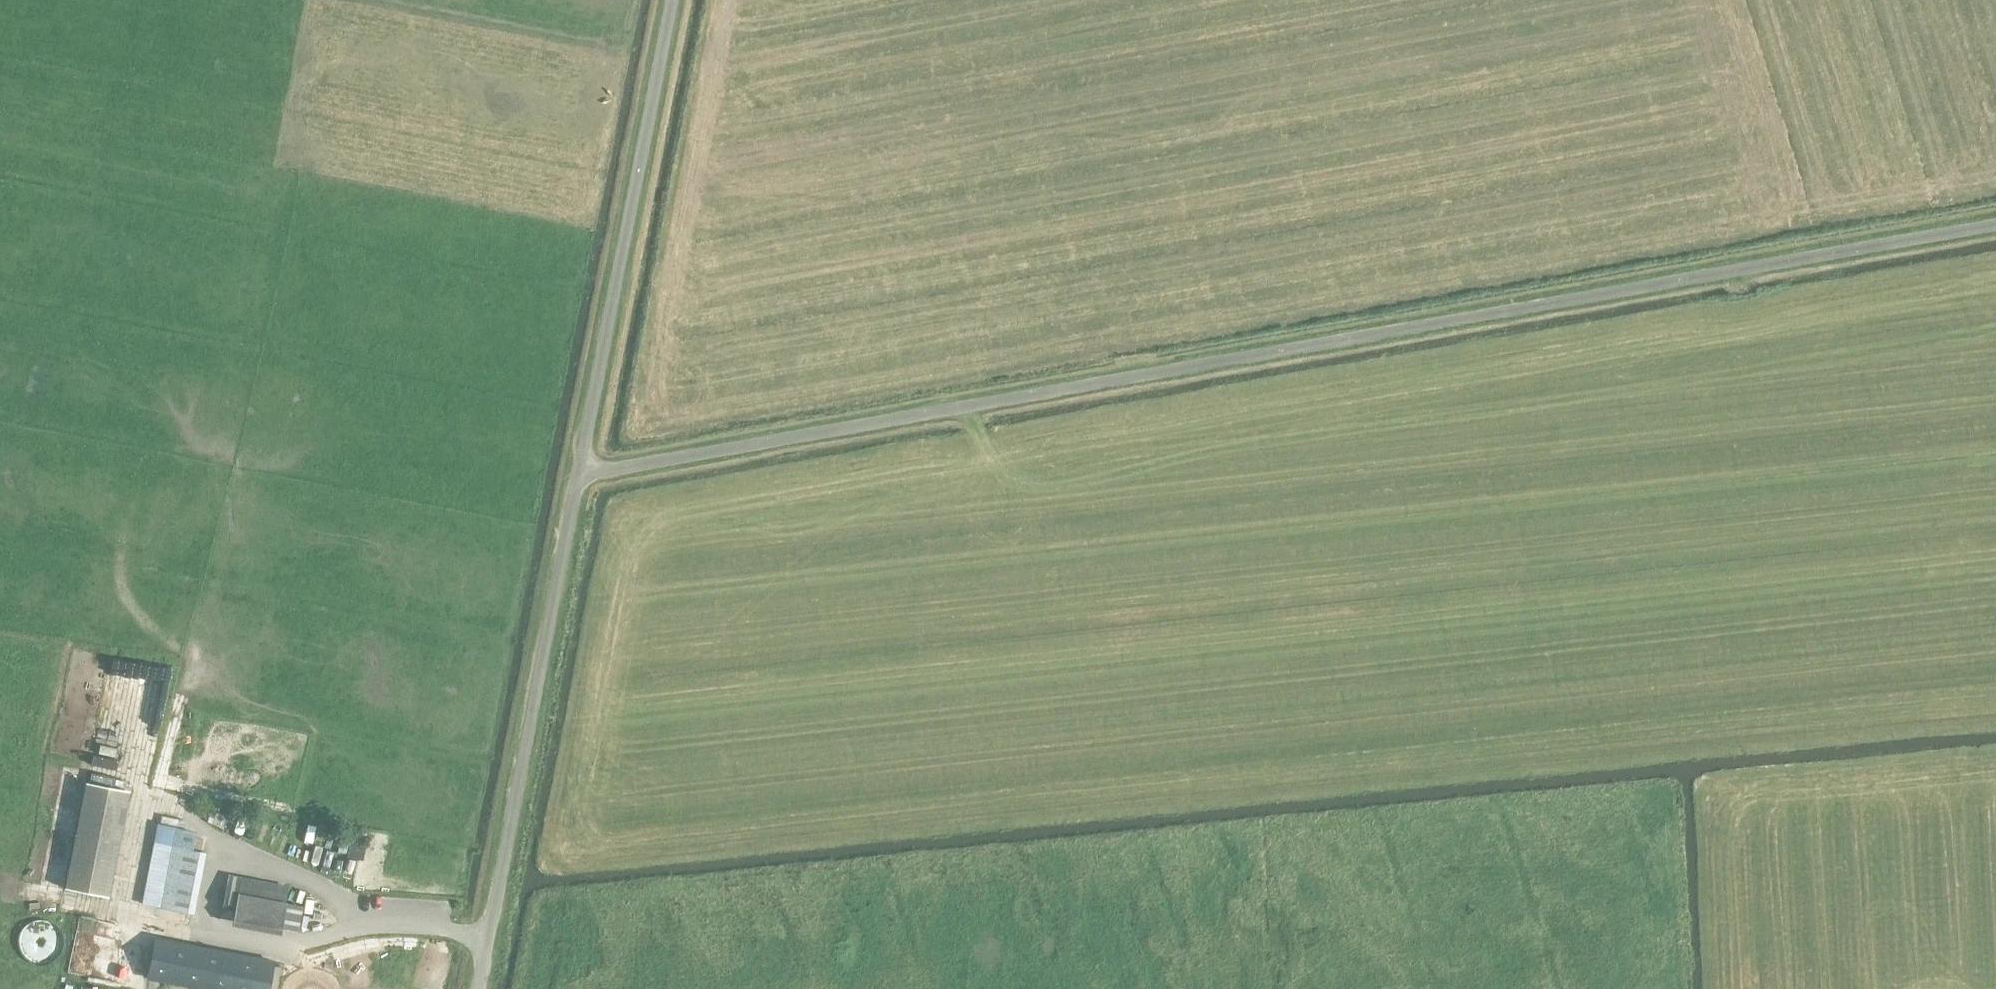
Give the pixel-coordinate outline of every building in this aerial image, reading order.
[(85,782),(64,888),(108,897),(130,791),(85,782)] [(160,824),(157,823),(141,904),(193,914),(205,852),(200,851),(203,838),(195,837),(196,831),(182,828),(184,820),(161,815),(160,824)] [(351,833),(346,857),(358,859),(362,836),(351,833)] [(288,885),(228,874),(221,908),(234,910),(231,925),(279,934),(288,885)] [(61,945),(61,944),(60,937),(58,933),(56,930),(52,926),(48,924),(41,923),(34,923),(29,925),(25,928),(23,931),(20,935),(19,940),(18,944),(19,948),(20,952),(24,959),(31,963),(35,965),(39,965),(44,965),(49,963),(55,959),(59,953),(61,945)] [(195,988),(269,988),(275,960),(155,936),(146,979),(195,988)]
